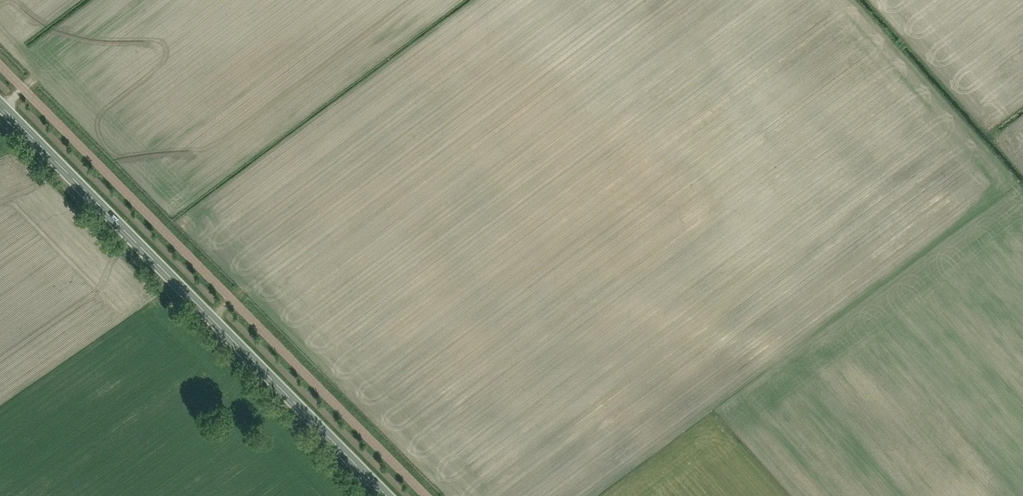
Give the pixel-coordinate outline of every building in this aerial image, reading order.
[(325,420),(321,424),(328,431),(332,427),(325,420)]
